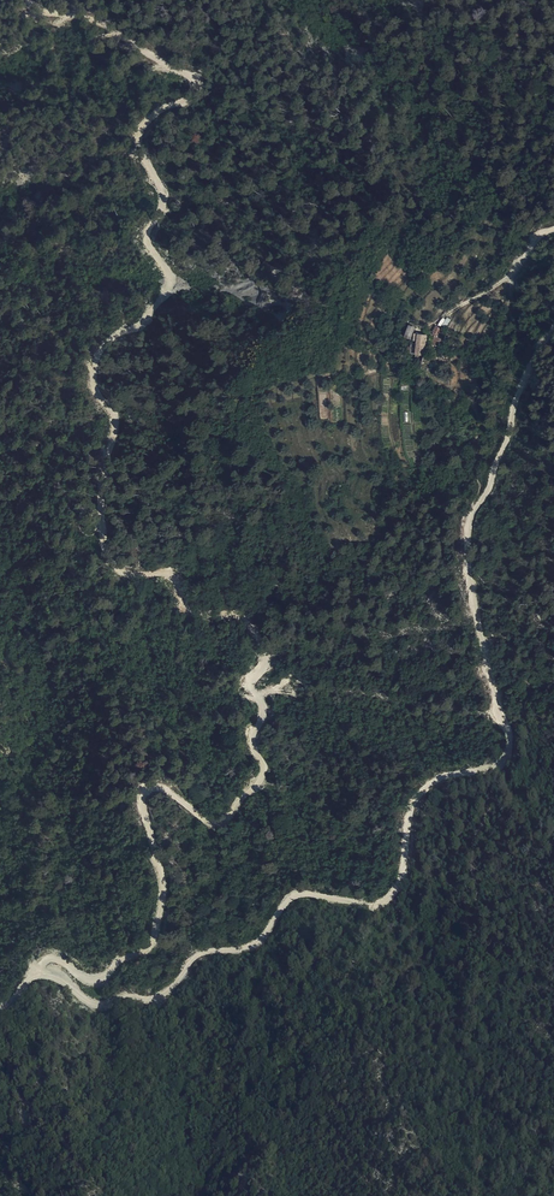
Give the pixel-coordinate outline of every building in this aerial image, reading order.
[(414,331),(417,325),(410,323),(404,335),(412,337),(414,331)] [(425,343),(427,332),(418,331),(417,342),(425,343)] [(415,360),(424,361),(425,352),(416,351),(415,360)]
